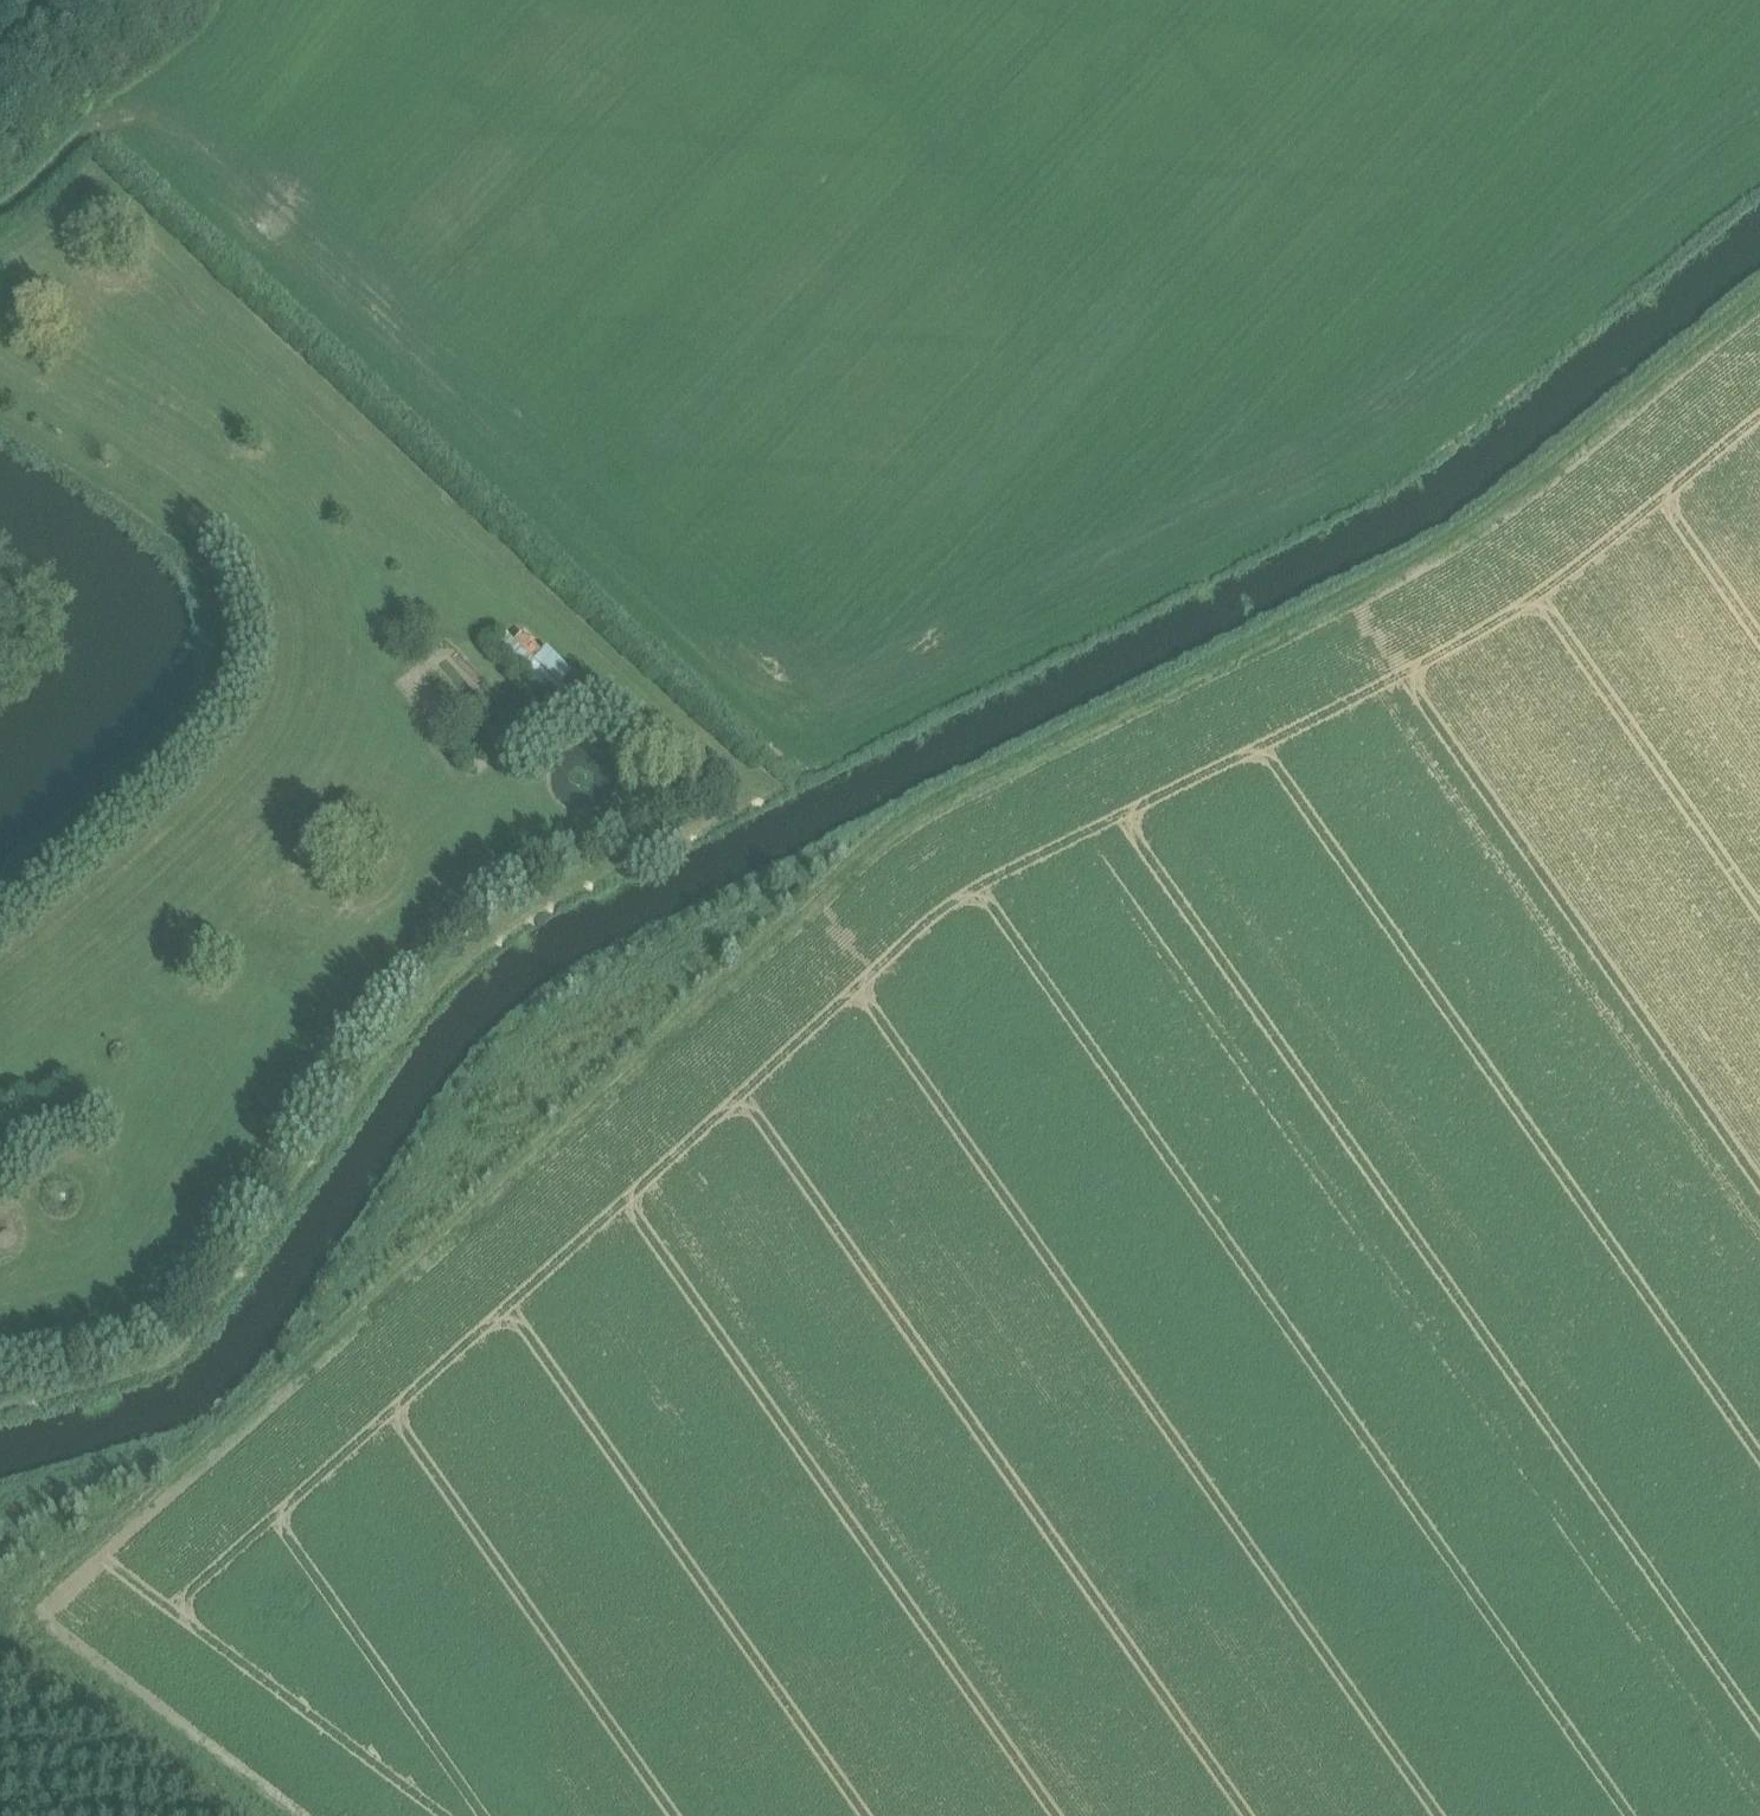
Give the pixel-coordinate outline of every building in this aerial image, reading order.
[(522,632),(514,640),(536,661),(544,654),(522,632)] [(544,654),(536,661),(560,685),(572,674),(549,649),(544,654)]
